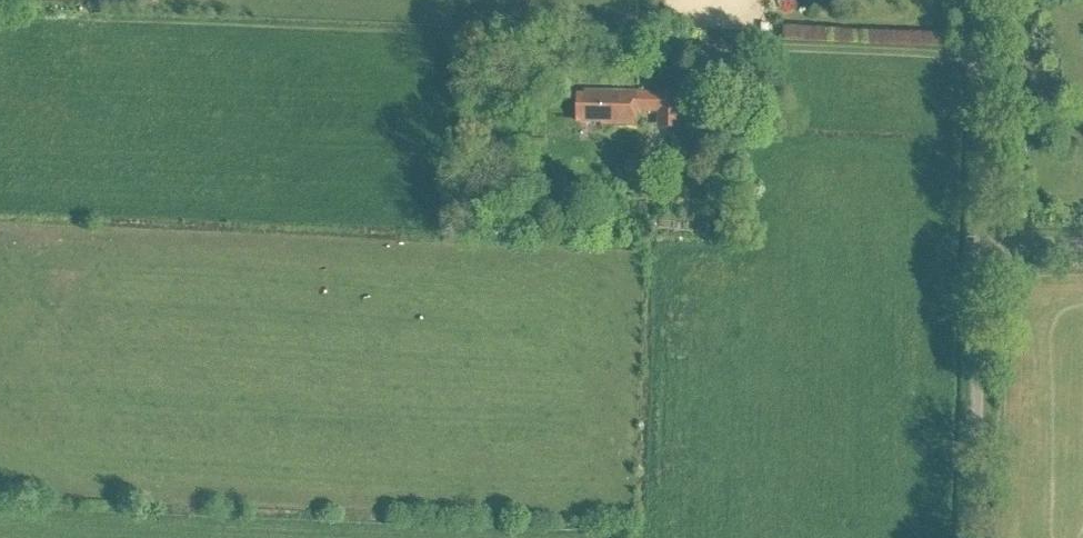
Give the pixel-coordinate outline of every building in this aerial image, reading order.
[(726,96),(727,67),(712,67),(712,68),(698,68),(697,92),(710,92),(710,95),(726,96)] [(639,94),(585,92),(585,95),(578,95),(576,122),(601,122),(601,126),(637,126),(637,112),(658,113),(658,130),(680,131),(681,94),(661,94),(661,96),(639,96),(639,94)] [(647,181),(648,161),(625,160),(624,180),(647,181)]
